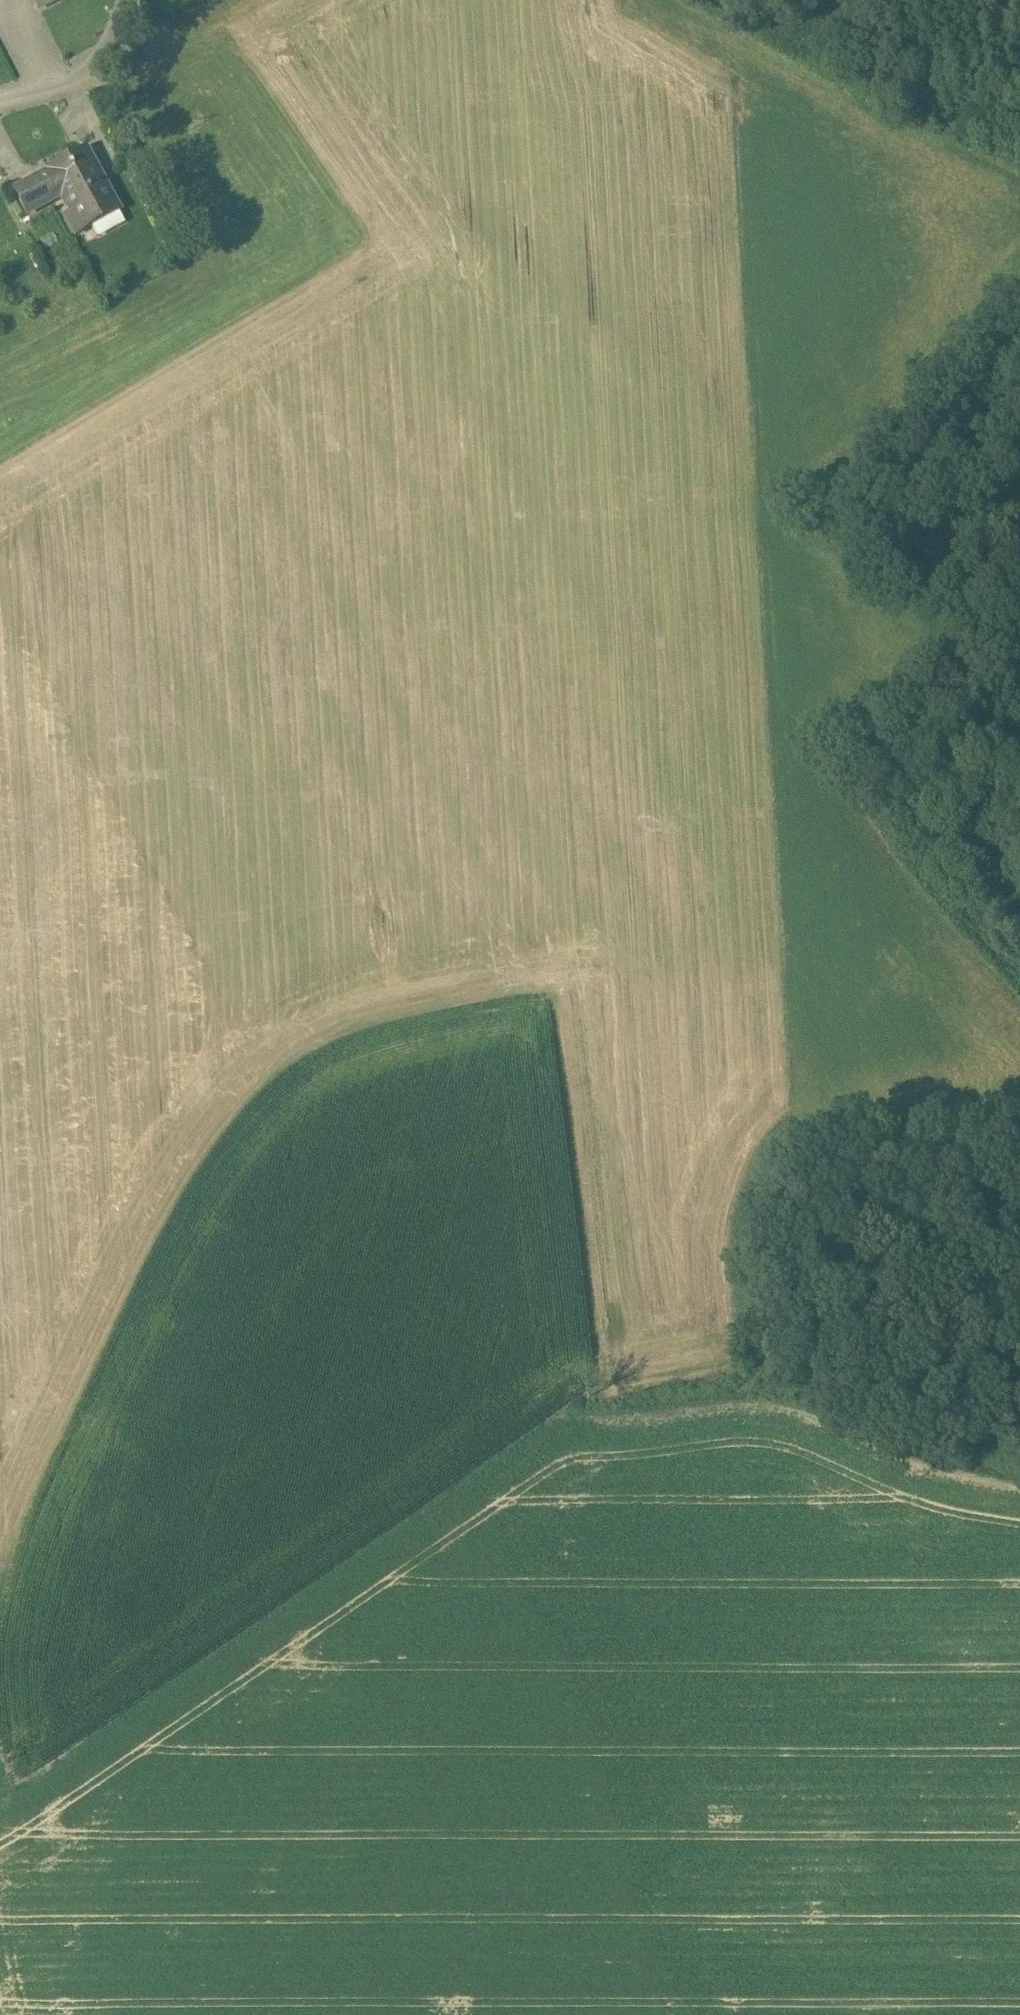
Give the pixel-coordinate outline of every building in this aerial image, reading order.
[(42,10),(64,0),(37,0),(42,10)] [(49,175),(16,193),(15,191),(14,192),(26,215),(56,199),(76,235),(118,212),(102,183),(104,182),(103,180),(101,181),(96,170),(97,169),(96,167),(94,168),(85,151),(48,171),(49,175)]
